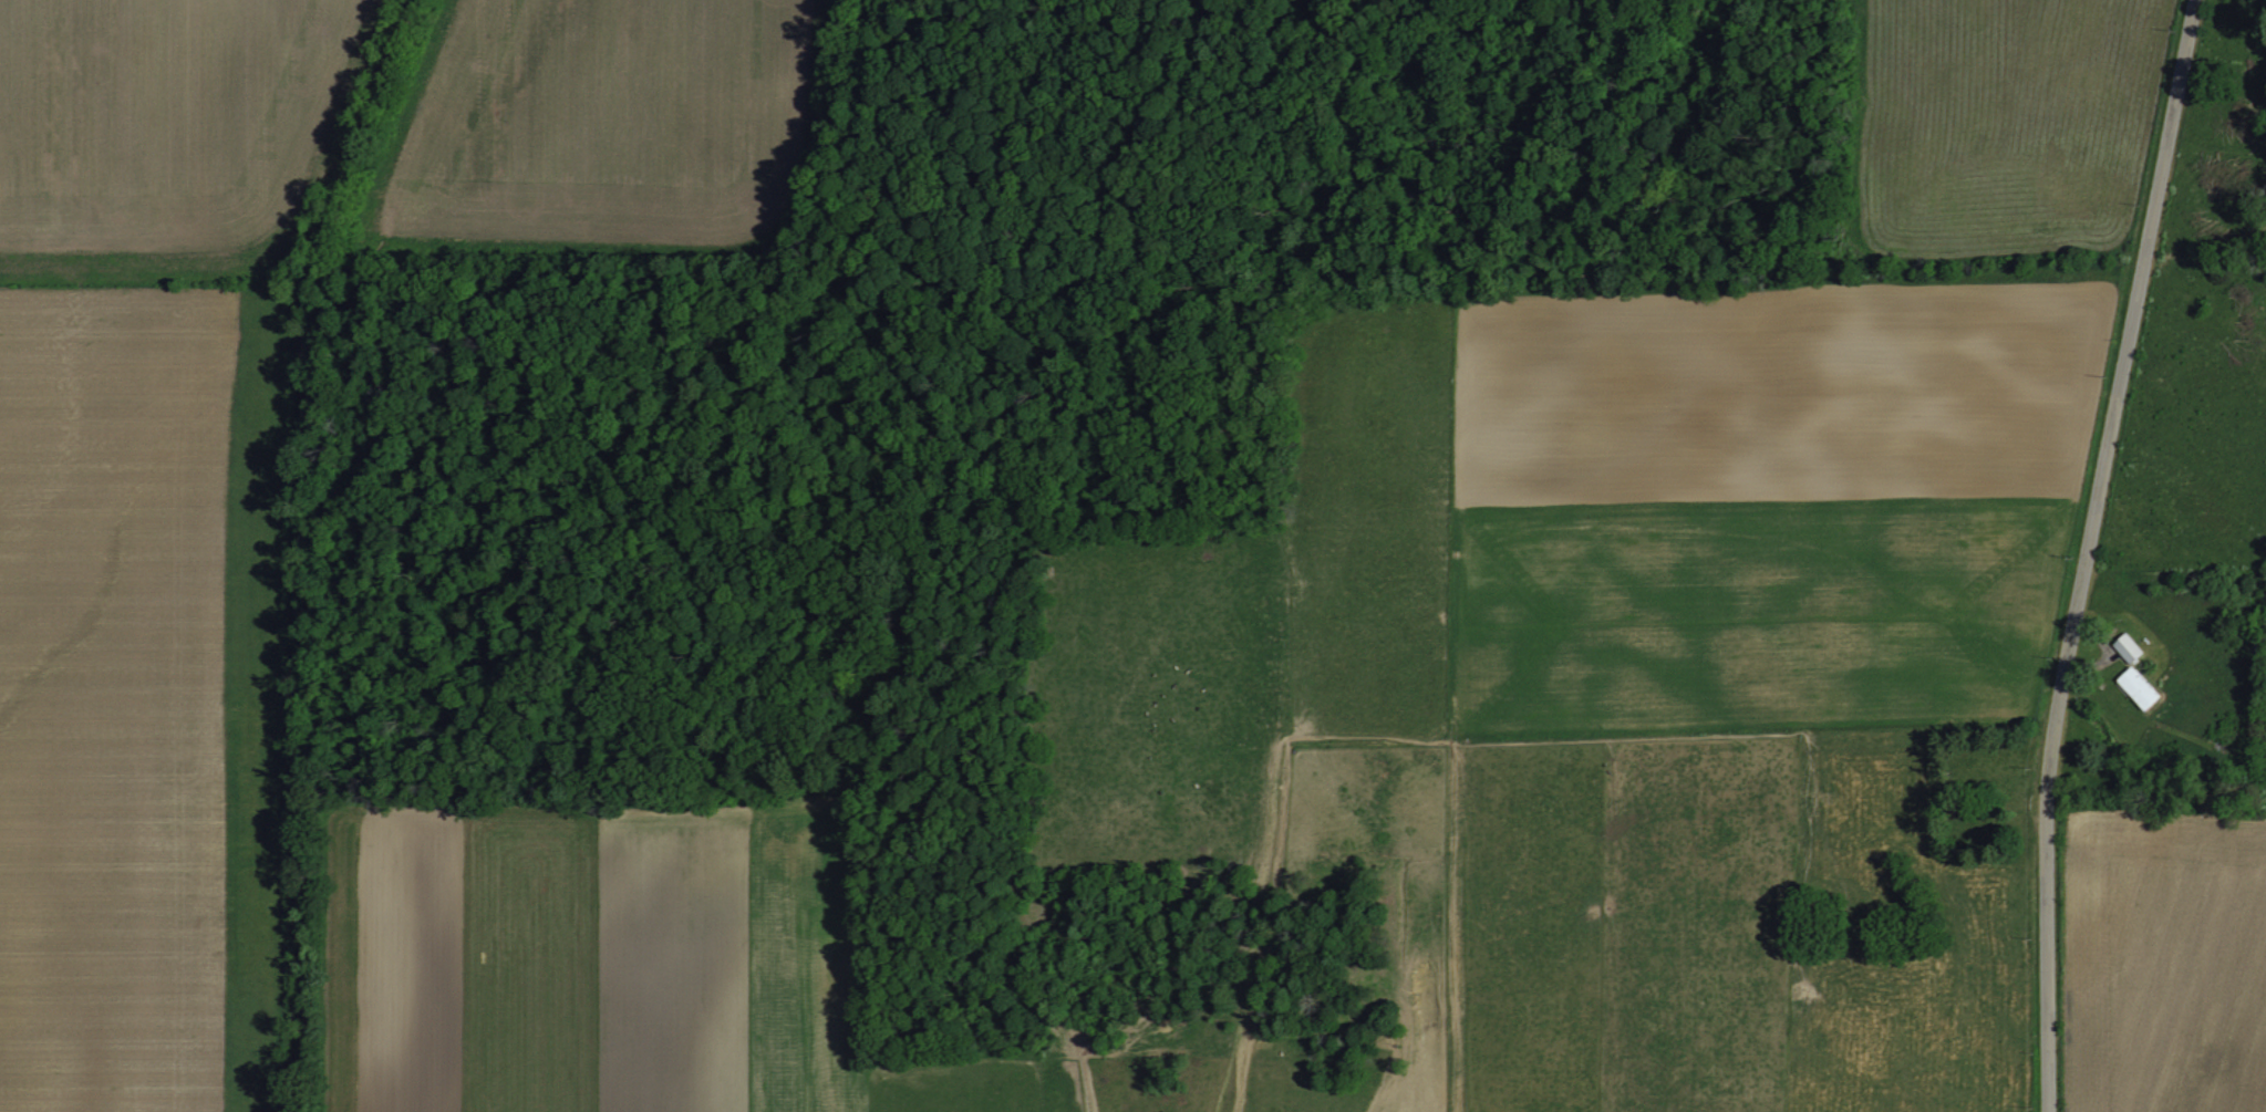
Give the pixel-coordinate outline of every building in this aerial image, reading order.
[(2112,644),(2130,665),(2144,653),(2125,632),(2112,644)] [(2146,710),(2161,696),(2131,665),(2116,680),(2146,710)]
